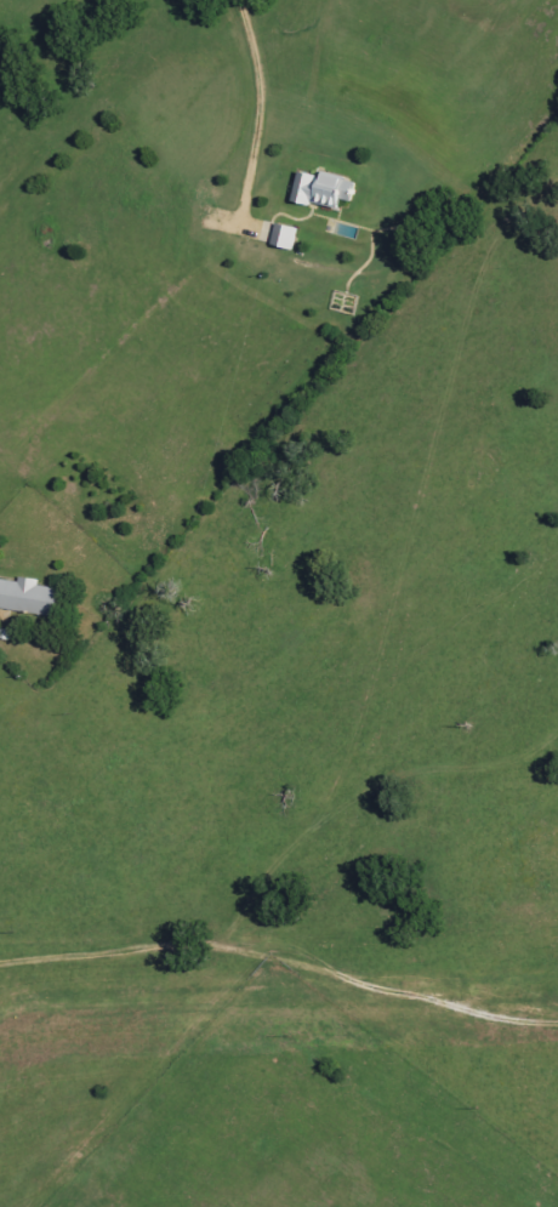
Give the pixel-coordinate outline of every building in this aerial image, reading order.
[(333,211),(335,201),(352,204),(355,183),(293,172),(288,203),(333,211)] [(292,252),(296,230),(273,226),(269,248),(292,252)] [(0,582),(0,610),(60,617),(64,586),(22,581),(22,583),(0,580),(0,582)]
